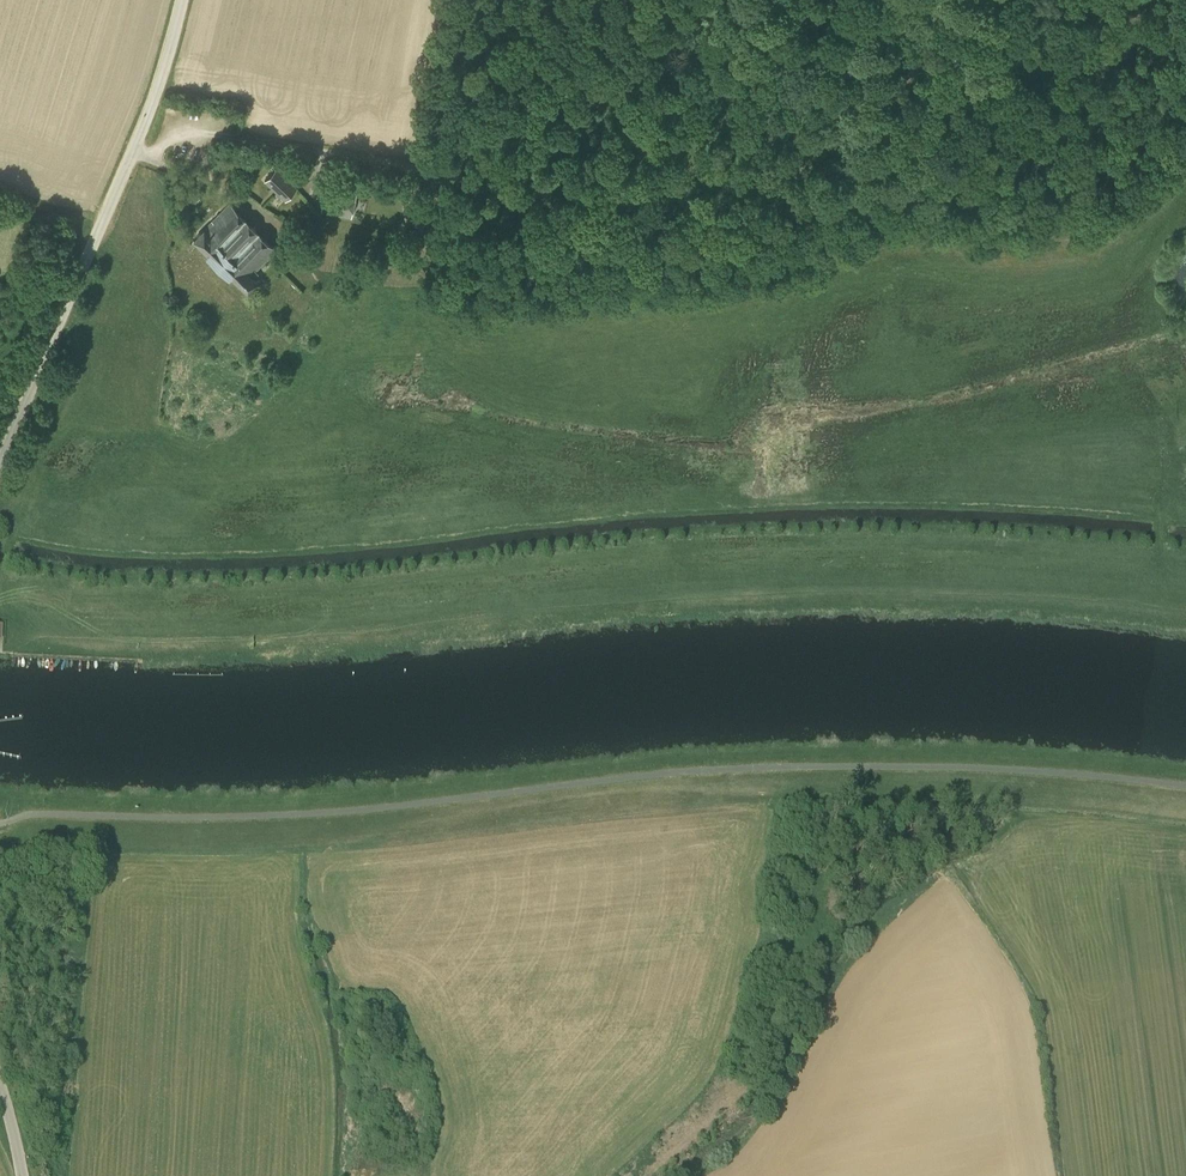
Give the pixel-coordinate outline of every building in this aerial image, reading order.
[(242,156),(238,165),(245,168),(249,159),(242,156)] [(285,198),(297,186),(275,166),(264,178),(285,198)] [(230,203),(205,229),(204,228),(194,239),(248,291),(259,281),(255,277),(259,272),(256,269),(277,248),(230,203)] [(403,239),(415,239),(416,229),(404,228),(403,239)] [(284,271),(288,267),(279,258),(275,263),(284,271)]
